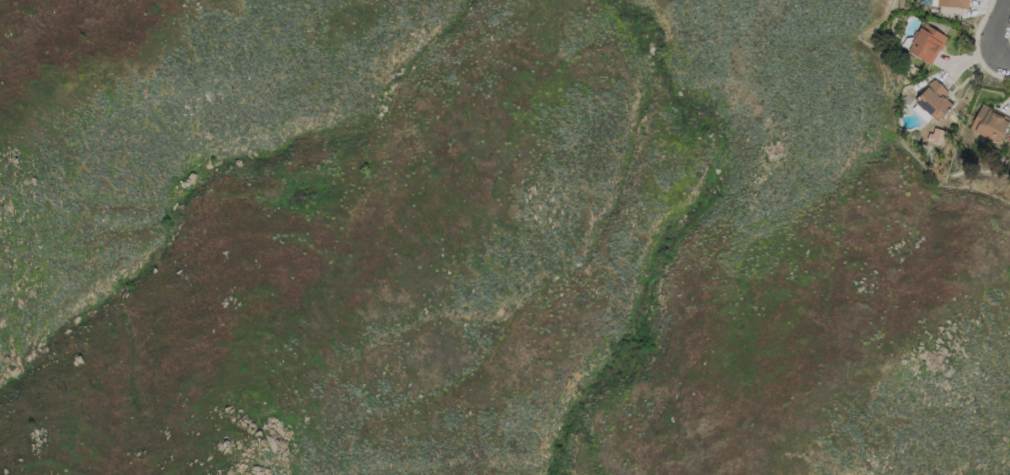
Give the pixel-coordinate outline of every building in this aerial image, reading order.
[(930,5),(931,0),(969,0),(969,9),(930,5)] [(906,52),(923,23),(947,37),(930,66),(906,52)] [(938,120),(933,115),(931,117),(924,110),(922,111),(914,103),(926,91),(924,89),(933,79),(946,92),(942,96),(951,106),(938,120)] [(1009,117),(997,141),(969,127),(982,103),(1009,117)]
